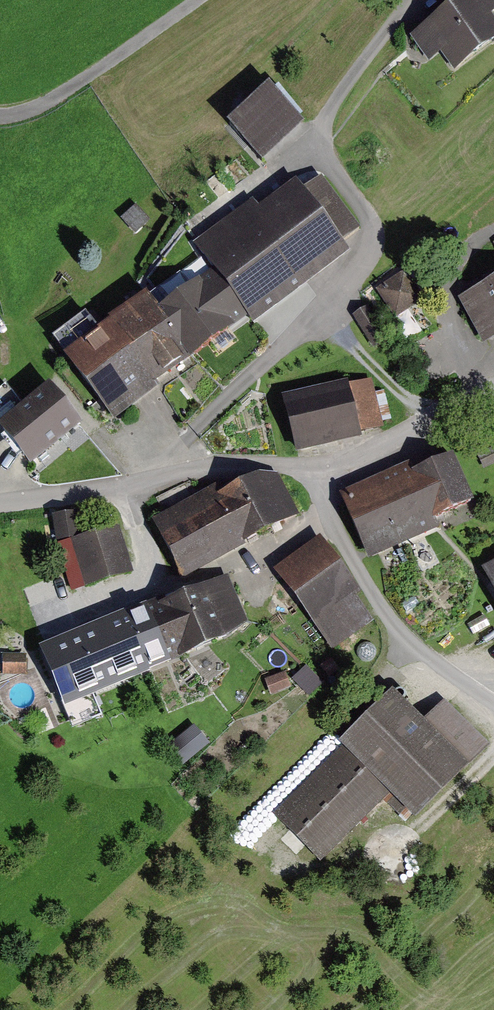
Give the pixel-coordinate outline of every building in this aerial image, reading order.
[(415,36),(431,60),(440,54),(451,70),(493,41),(493,18),(493,16),(493,0),(469,0),(415,36)] [(275,87),(232,122),(263,160),(306,126),(275,87)] [(150,292),(70,352),(118,418),(253,318),(257,324),(352,254),(345,244),(361,231),(323,179),(305,193),(297,182),(259,210),(252,201),(196,243),(213,266),(193,281),(197,287),(165,312),(150,292)] [(461,297),(483,341),(493,336),(493,281),(461,297)] [(371,379),(287,399),(298,448),(382,429),(371,379)] [(52,387),(1,424),(30,464),(81,427),(52,387)] [(415,461),(349,491),(379,558),(444,529),(439,519),(474,503),(453,456),(420,471),(415,461)] [(212,495),(159,524),(187,576),(298,516),(276,476),(219,507),(212,495)] [(123,527),(61,544),(73,587),(135,571),(123,527)] [(362,595),(320,538),(273,572),(332,652),(373,622),(357,599),(362,595)] [(202,584),(147,607),(171,665),(226,643),(248,625),(228,578),(203,588),(202,584)] [(150,674),(171,665),(147,607),(125,615),(125,614),(39,649),(53,683),(62,705),(64,711),(150,676),(150,674)] [(400,696),(275,808),(317,855),(391,789),(419,820),(491,755),(446,704),(425,723),(400,696)] [(185,765),(212,744),(197,725),(170,746),(185,765)]
